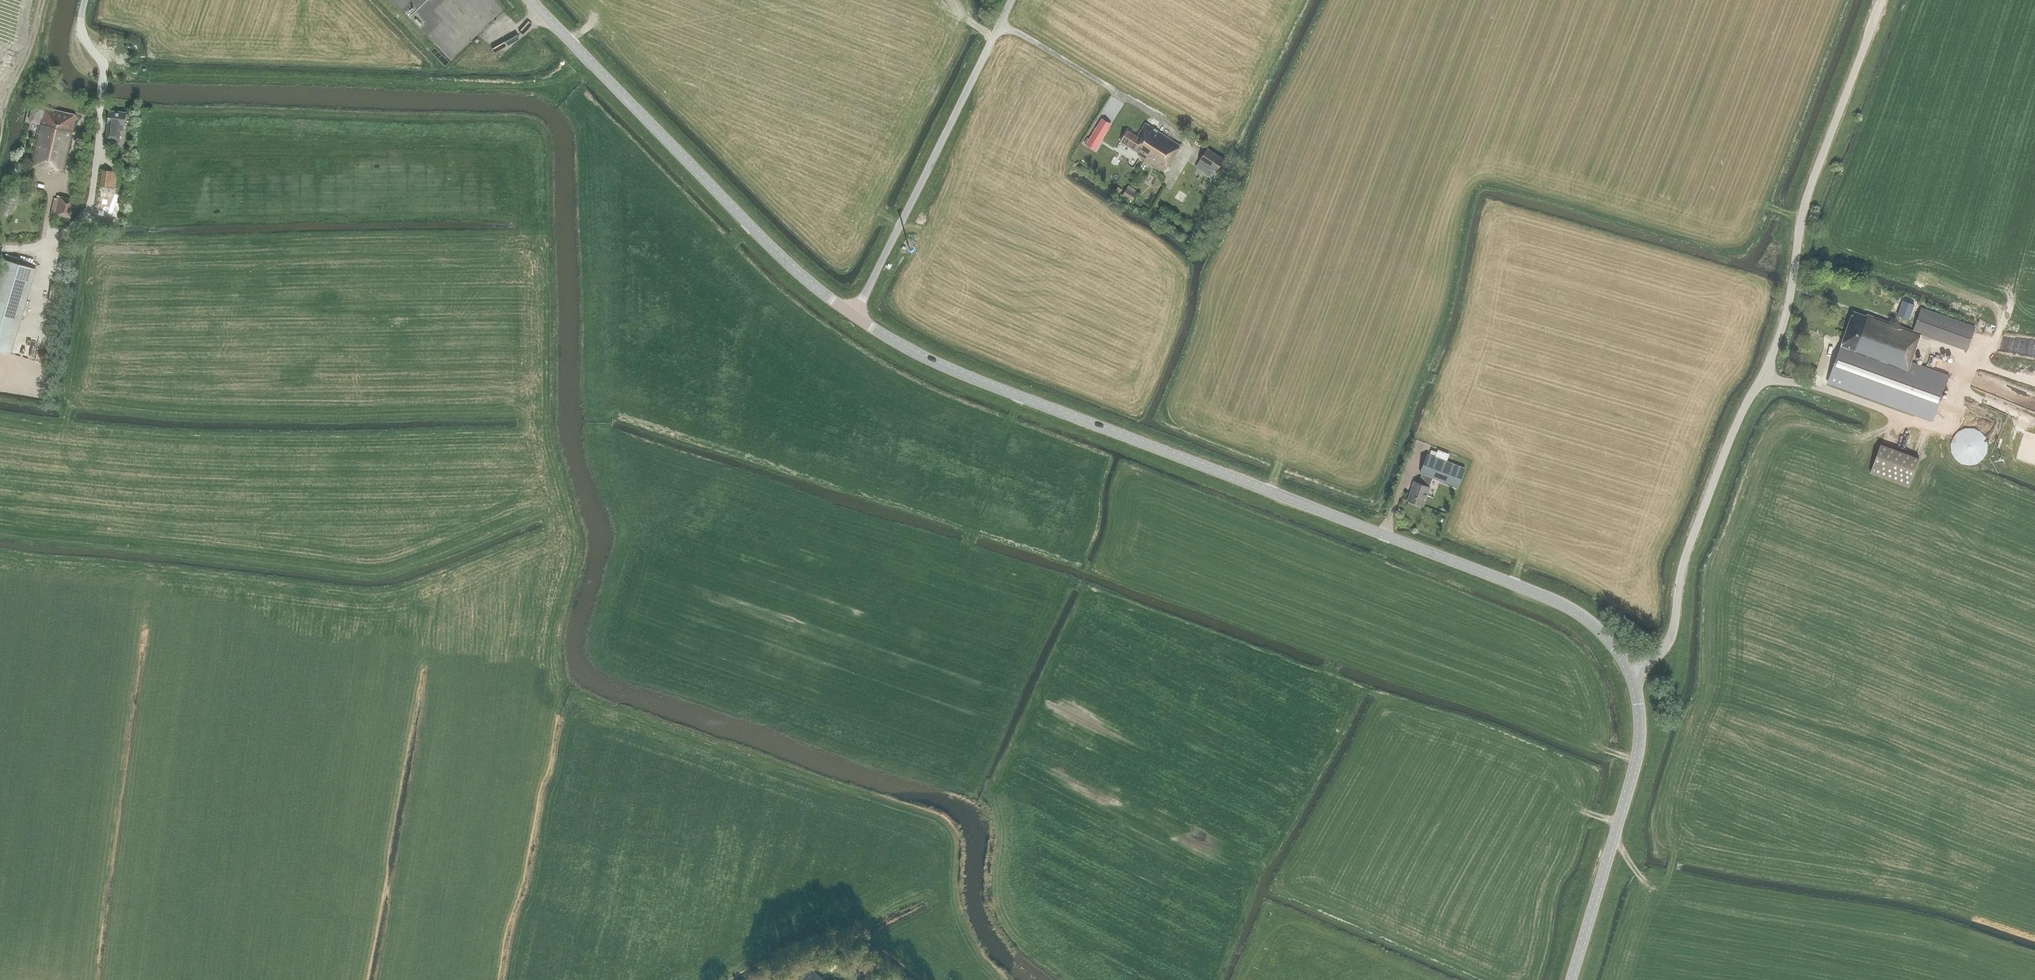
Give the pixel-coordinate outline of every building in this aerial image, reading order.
[(63,172),(76,115),(43,107),(40,120),(41,120),(30,167),(54,172),(54,170),(63,172)] [(30,123),(39,125),(41,109),(33,108),(31,109),(28,120),(30,123)] [(107,123),(108,123),(106,139),(120,141),(121,131),(124,131),(126,112),(109,110),(107,123)] [(1112,125),(1102,119),(1086,146),(1096,152),(1112,125)] [(1181,146),(1160,132),(1146,123),(1137,137),(1129,131),(1122,142),(1139,152),(1138,155),(1165,172),(1181,146)] [(1216,172),(1225,159),(1207,148),(1199,161),(1216,172)] [(26,164),(16,161),(14,167),(25,170),(26,164)] [(111,170),(103,168),(100,185),(109,186),(111,170)] [(1125,188),(1121,194),(1132,202),(1137,195),(1134,193),(1136,190),(1129,186),(1126,189),(1125,188)] [(16,197),(13,194),(10,193),(9,192),(6,193),(4,196),(3,200),(5,203),(9,205),(13,204),(16,201),(16,197)] [(71,218),(75,200),(60,196),(56,215),(71,218)] [(0,265),(0,350),(11,354),(36,269),(2,259),(0,265)] [(1915,305),(1903,301),(1898,316),(1909,320),(1915,305)] [(1949,375),(1911,361),(1921,334),(1967,350),(1974,327),(1921,308),(1914,331),(1867,314),(1866,316),(1853,311),(1828,382),(1933,420),(1949,375)] [(1930,362),(1938,367),(1942,359),(1934,354),(1930,362)] [(1973,428),(1966,428),(1958,431),(1954,437),(1951,444),(1951,452),(1955,459),(1961,464),(1969,465),(1977,464),(1983,459),(1987,453),(1988,445),(1986,437),(1980,431),(1973,428)] [(1881,443),(1879,448),(1874,461),(1870,473),(1909,487),(1919,457),(1881,443)] [(1430,454),(1447,461),(1450,454),(1438,450),(1437,452),(1431,450),(1430,454)] [(1458,487),(1465,468),(1427,454),(1420,473),(1422,474),(1419,483),(1415,481),(1408,500),(1423,506),(1430,487),(1427,486),(1430,477),(1458,487)] [(809,965),(795,979),(826,979),(809,965)]
